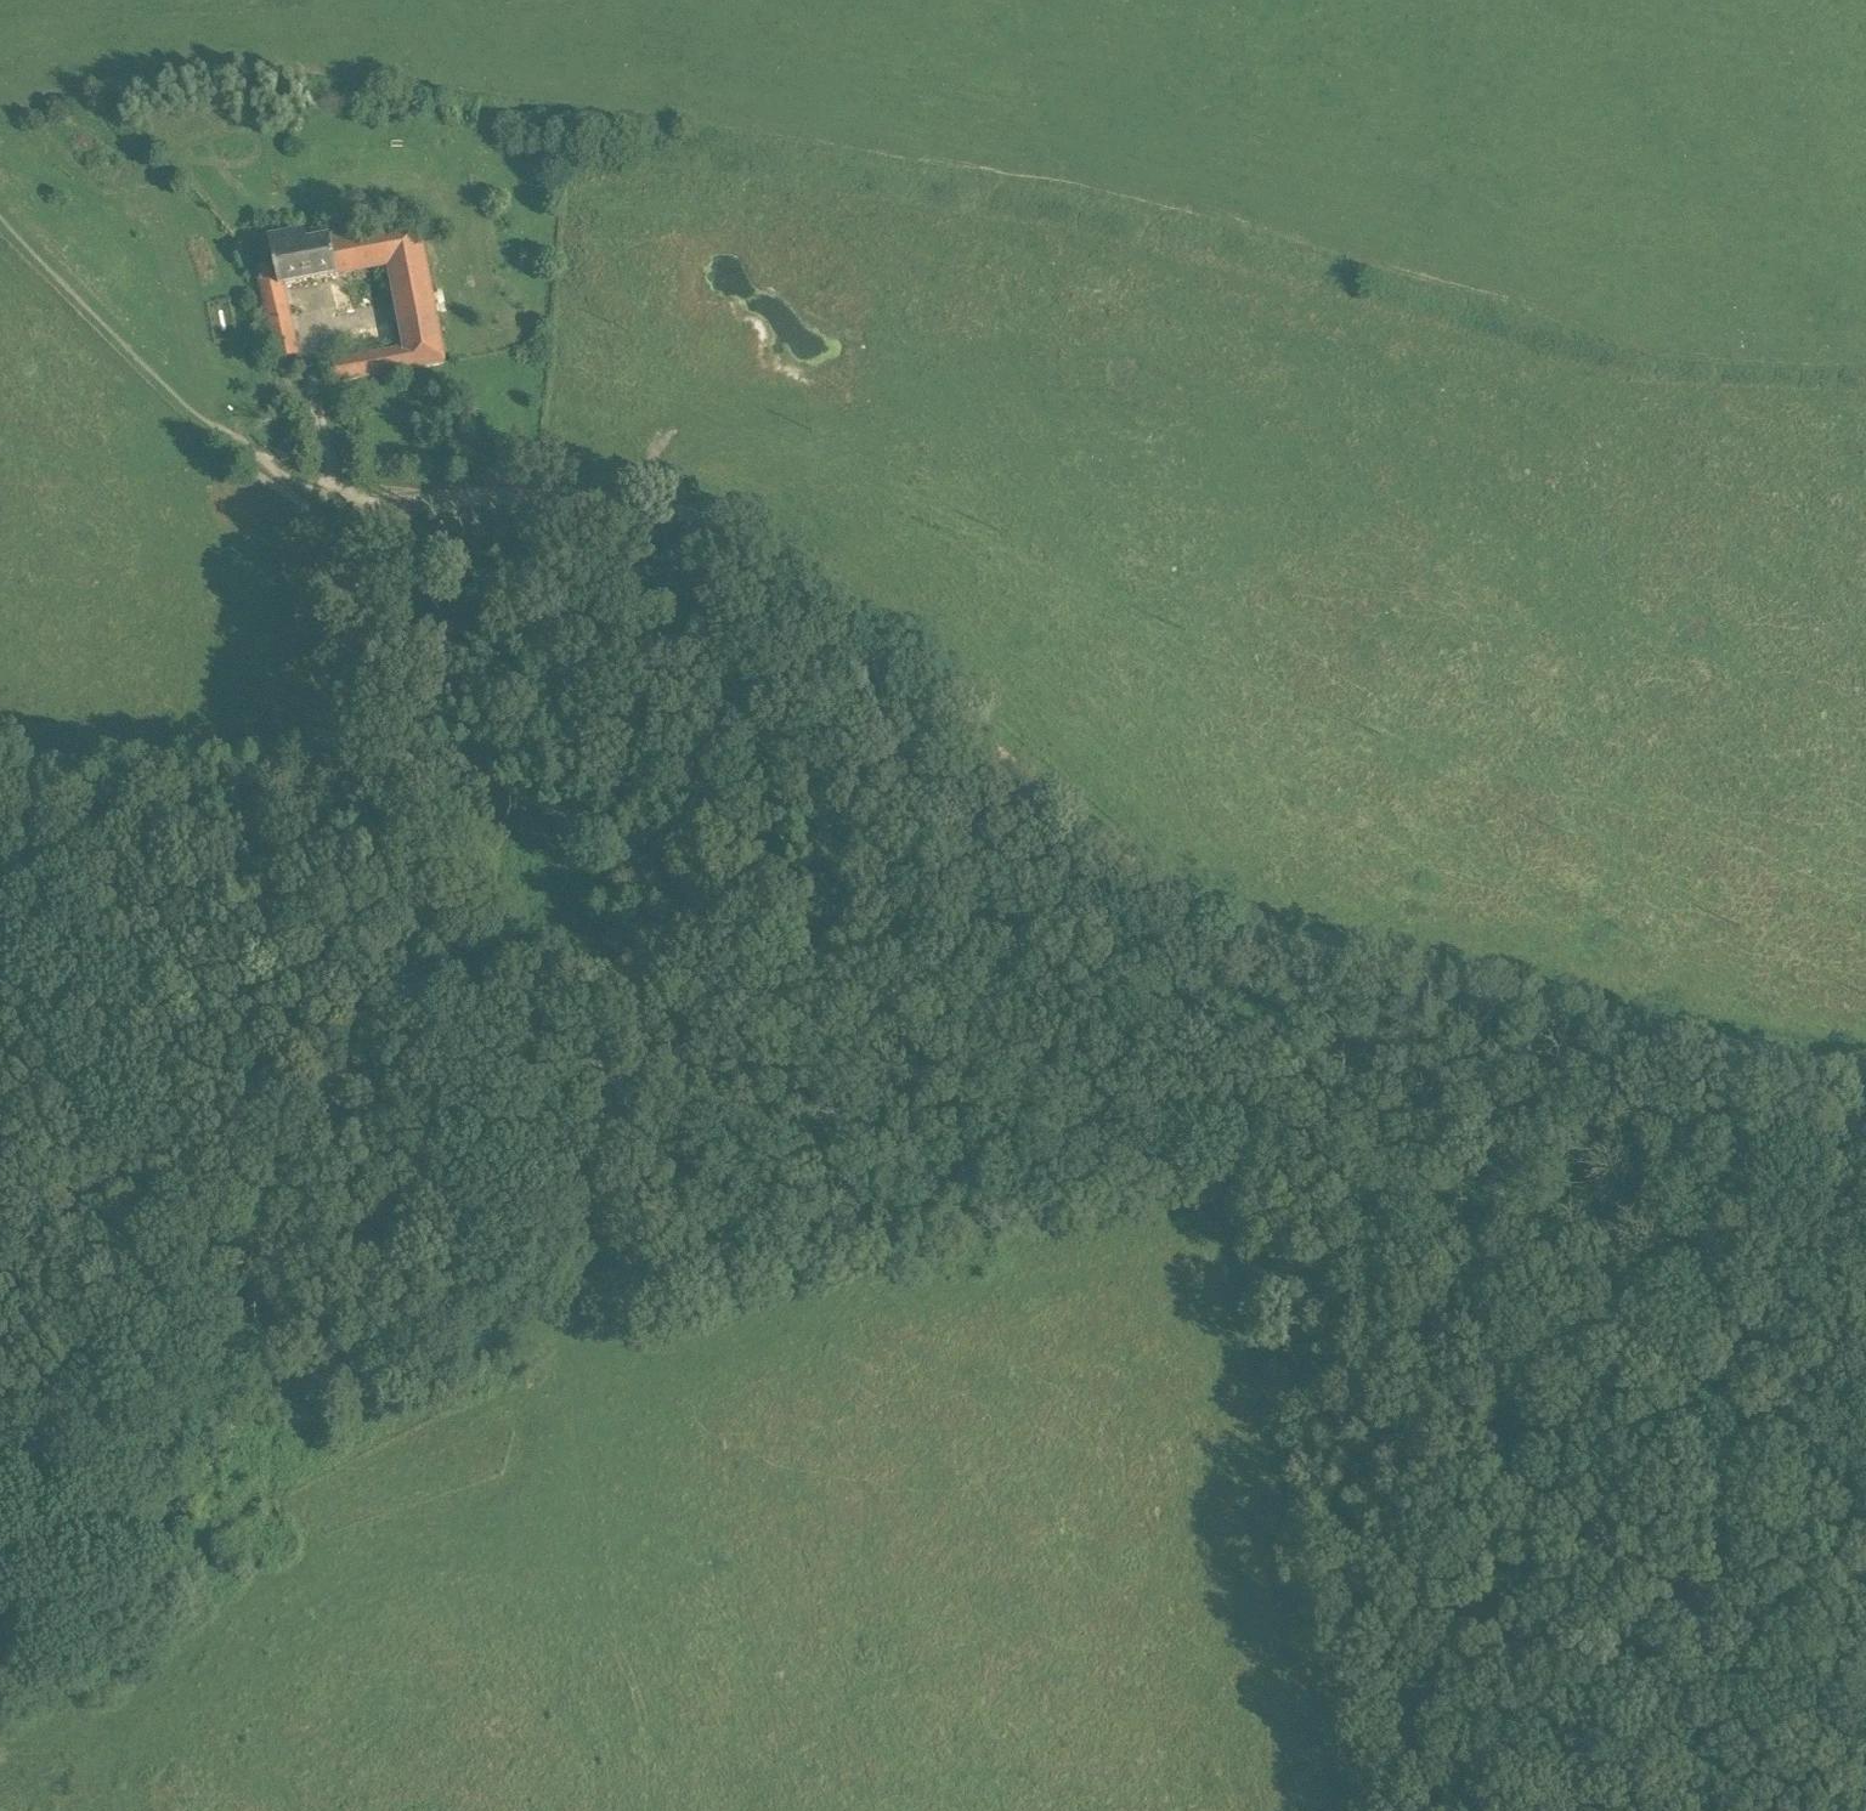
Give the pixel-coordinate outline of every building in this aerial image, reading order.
[(337,275),(389,264),(405,348),(333,362),(337,384),(444,363),(419,229),(363,240),(328,240),(326,228),(305,232),(306,233),(268,239),(274,265),(257,269),(278,358),(297,353),(281,286),(337,275)]
